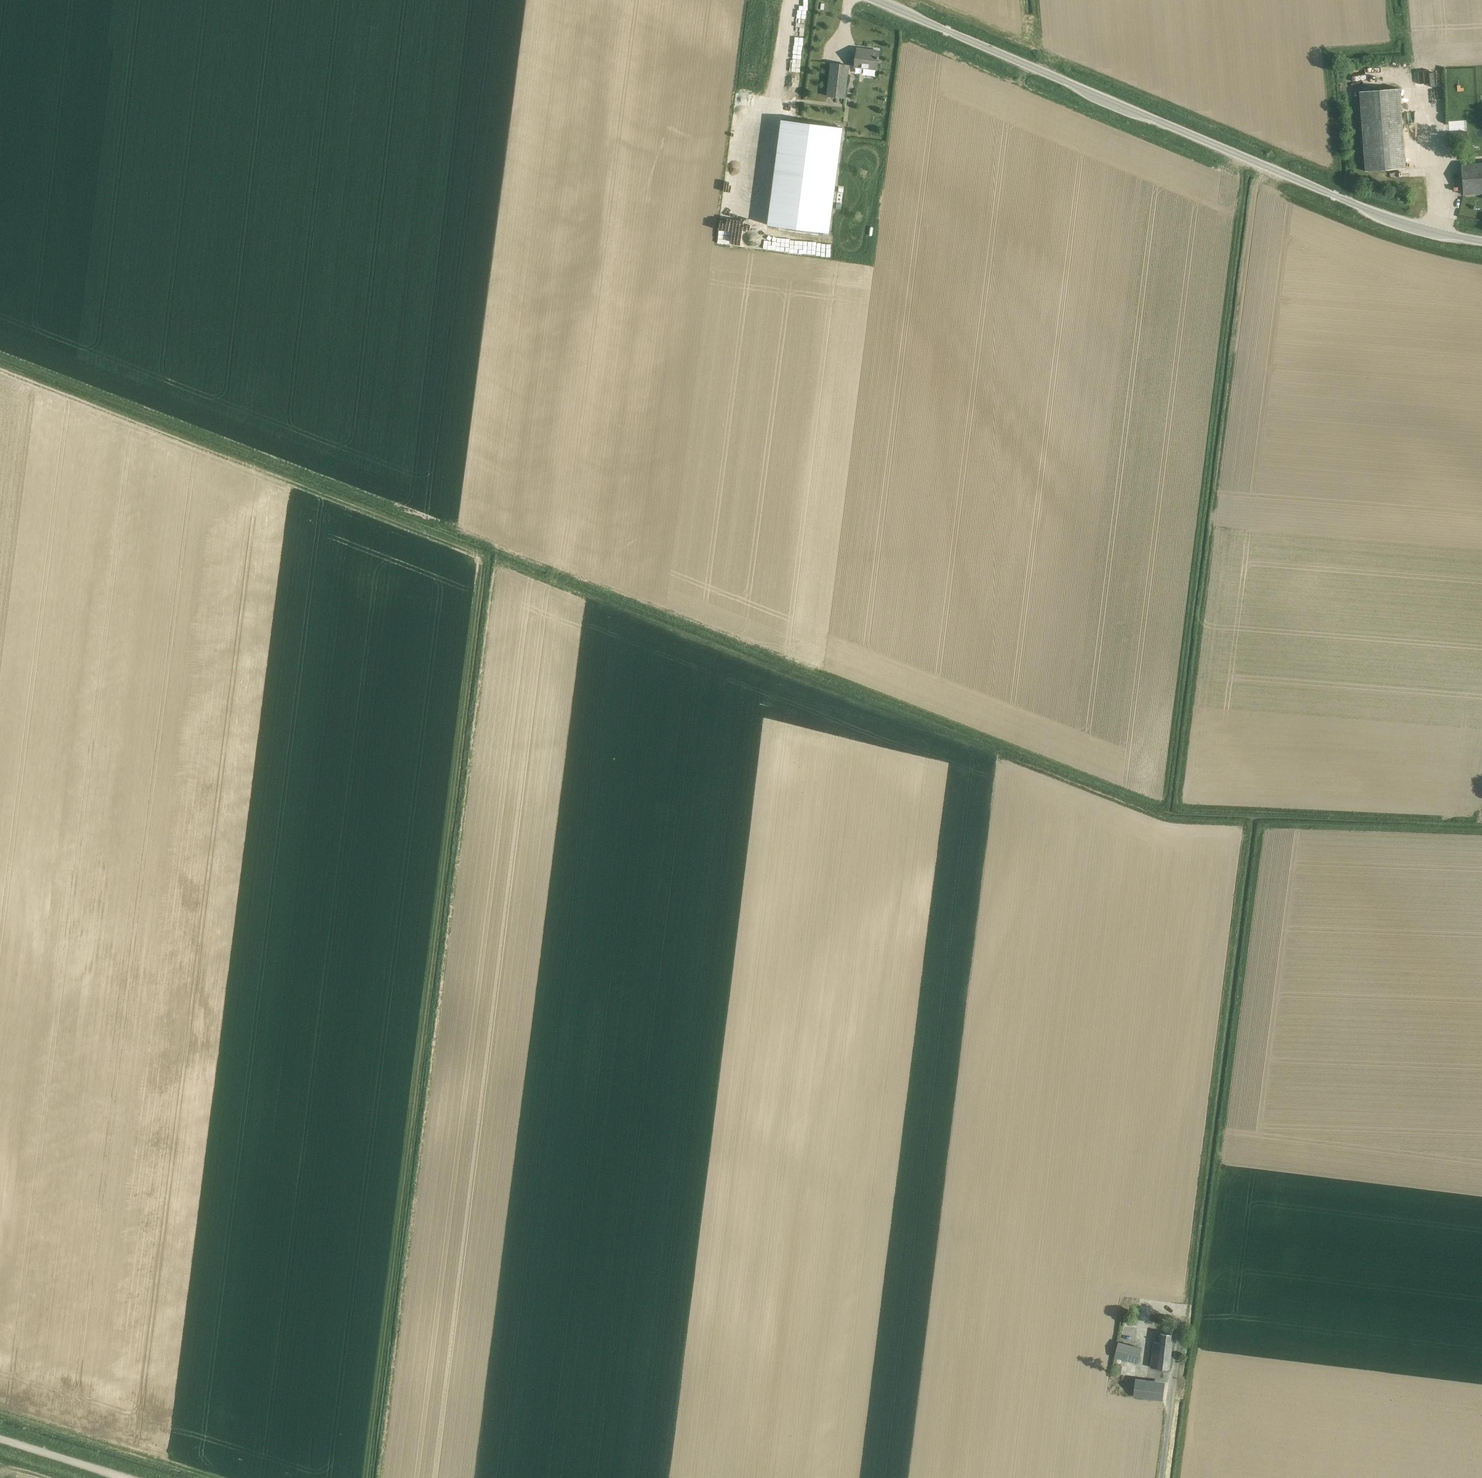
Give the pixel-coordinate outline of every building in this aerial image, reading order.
[(857,49),(856,59),(855,68),(878,71),(880,51),(871,50),(871,51),(866,51),(866,50),(857,49)] [(832,64),(828,98),(846,100),(850,67),(832,64)] [(1406,168),(1405,158),(1400,89),(1360,91),(1366,171),(1406,168)] [(780,134),(768,225),(828,233),(840,137),(842,128),(782,120),(780,134)] [(1462,164),(1464,195),(1481,194),(1481,163),(1462,164)] [(1154,1342),(1153,1349),(1151,1367),(1169,1369),(1173,1335),(1160,1333),(1159,1342),(1154,1342)] [(1118,1342),(1114,1357),(1138,1364),(1142,1349),(1118,1342)] [(1136,1378),(1136,1379),(1126,1378),(1124,1393),(1134,1394),(1134,1396),(1162,1400),(1164,1384),(1154,1383),(1155,1381),(1136,1378)]
